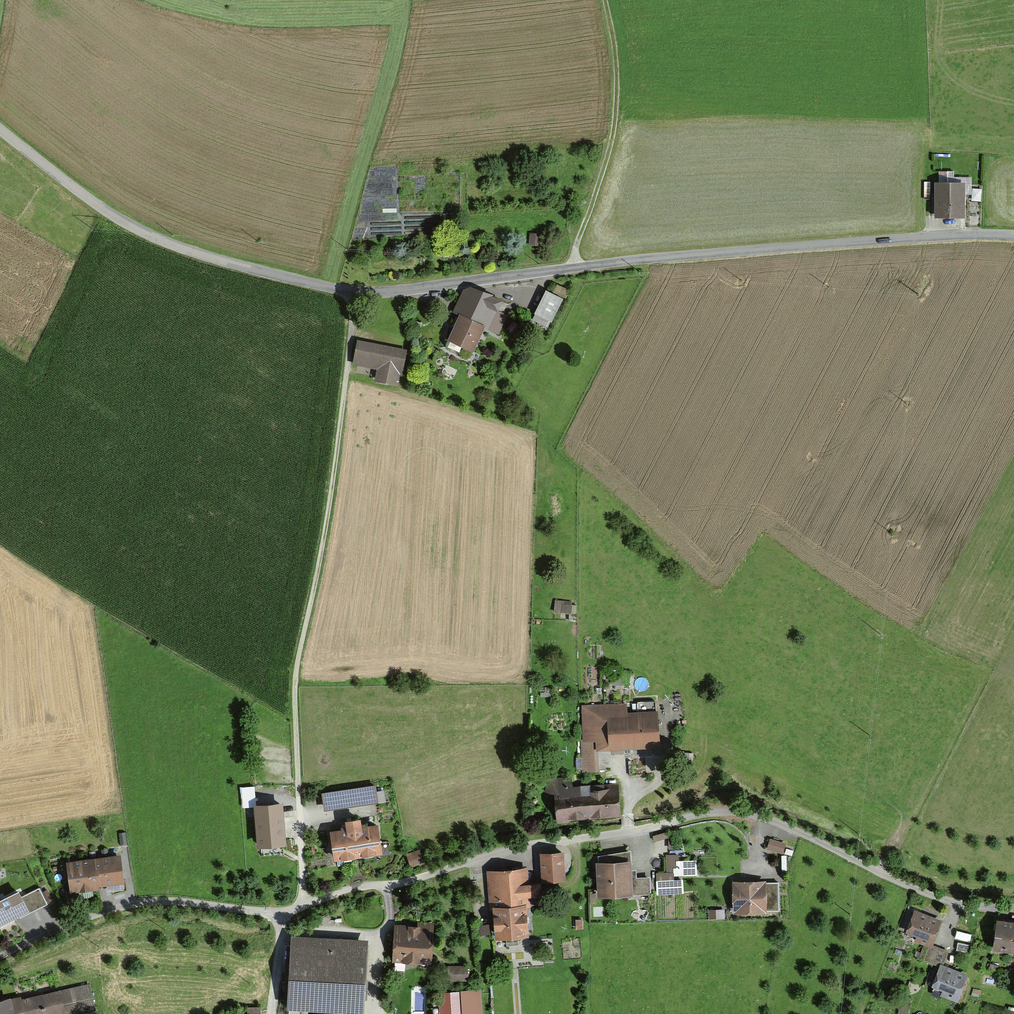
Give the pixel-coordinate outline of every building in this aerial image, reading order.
[(958,186),(932,186),(932,219),(958,219),(958,186)] [(495,302),(466,290),(442,344),(468,356),(479,329),(496,336),(504,318),(490,312),(495,302)] [(557,301),(541,293),(530,315),(547,323),(557,301)] [(403,353),(357,343),(352,364),(375,369),(372,381),(396,386),(403,353)] [(556,598),(555,609),(572,611),(573,600),(556,598)] [(625,704),(582,707),(585,772),(597,772),(596,747),(654,743),(652,713),(626,714),(625,704)] [(374,786),(321,793),(323,808),(376,800),(374,786)] [(617,816),(614,787),(552,793),(555,822),(617,816)] [(284,807),(256,809),(260,845),(288,842),(284,807)] [(370,821),(323,830),(328,861),(376,852),(370,821)] [(125,832),(119,833),(120,845),(127,844),(125,832)] [(771,837),(768,848),(784,852),(787,841),(771,837)] [(416,852),(406,857),(410,866),(420,861),(416,852)] [(559,853),(537,855),(539,887),(561,886),(559,853)] [(120,857),(99,859),(101,883),(122,882),(120,857)] [(668,877),(658,877),(659,894),(682,894),(681,878),(694,877),(694,864),(676,865),(676,858),(667,858),(668,877)] [(91,860),(61,863),(64,892),(94,889),(91,860)] [(627,862),(593,864),(595,899),(648,896),(647,879),(628,880),(627,862)] [(524,870),(485,873),(491,936),(522,933),(519,901),(534,900),(533,885),(526,886),(524,870)] [(777,883),(731,884),(731,911),(777,910),(777,883)] [(0,896),(0,922),(19,912),(21,916),(43,905),(35,889),(17,898),(13,890),(0,896)] [(938,922),(912,912),(903,937),(928,946),(938,922)] [(996,920),(992,950),(1013,953),(1013,923),(996,920)] [(429,930),(392,929),(391,964),(429,964),(429,930)] [(360,941),(289,937),(285,1008),(356,1012),(360,941)] [(965,976),(934,964),(926,987),(939,992),(937,999),(954,1005),(965,976)] [(466,968),(447,969),(449,983),(467,982),(466,968)] [(0,1000),(0,1013),(60,1013),(91,1007),(87,987),(19,1002),(18,996),(0,1000)] [(459,993),(460,1013),(481,1013),(479,992),(459,993)]
